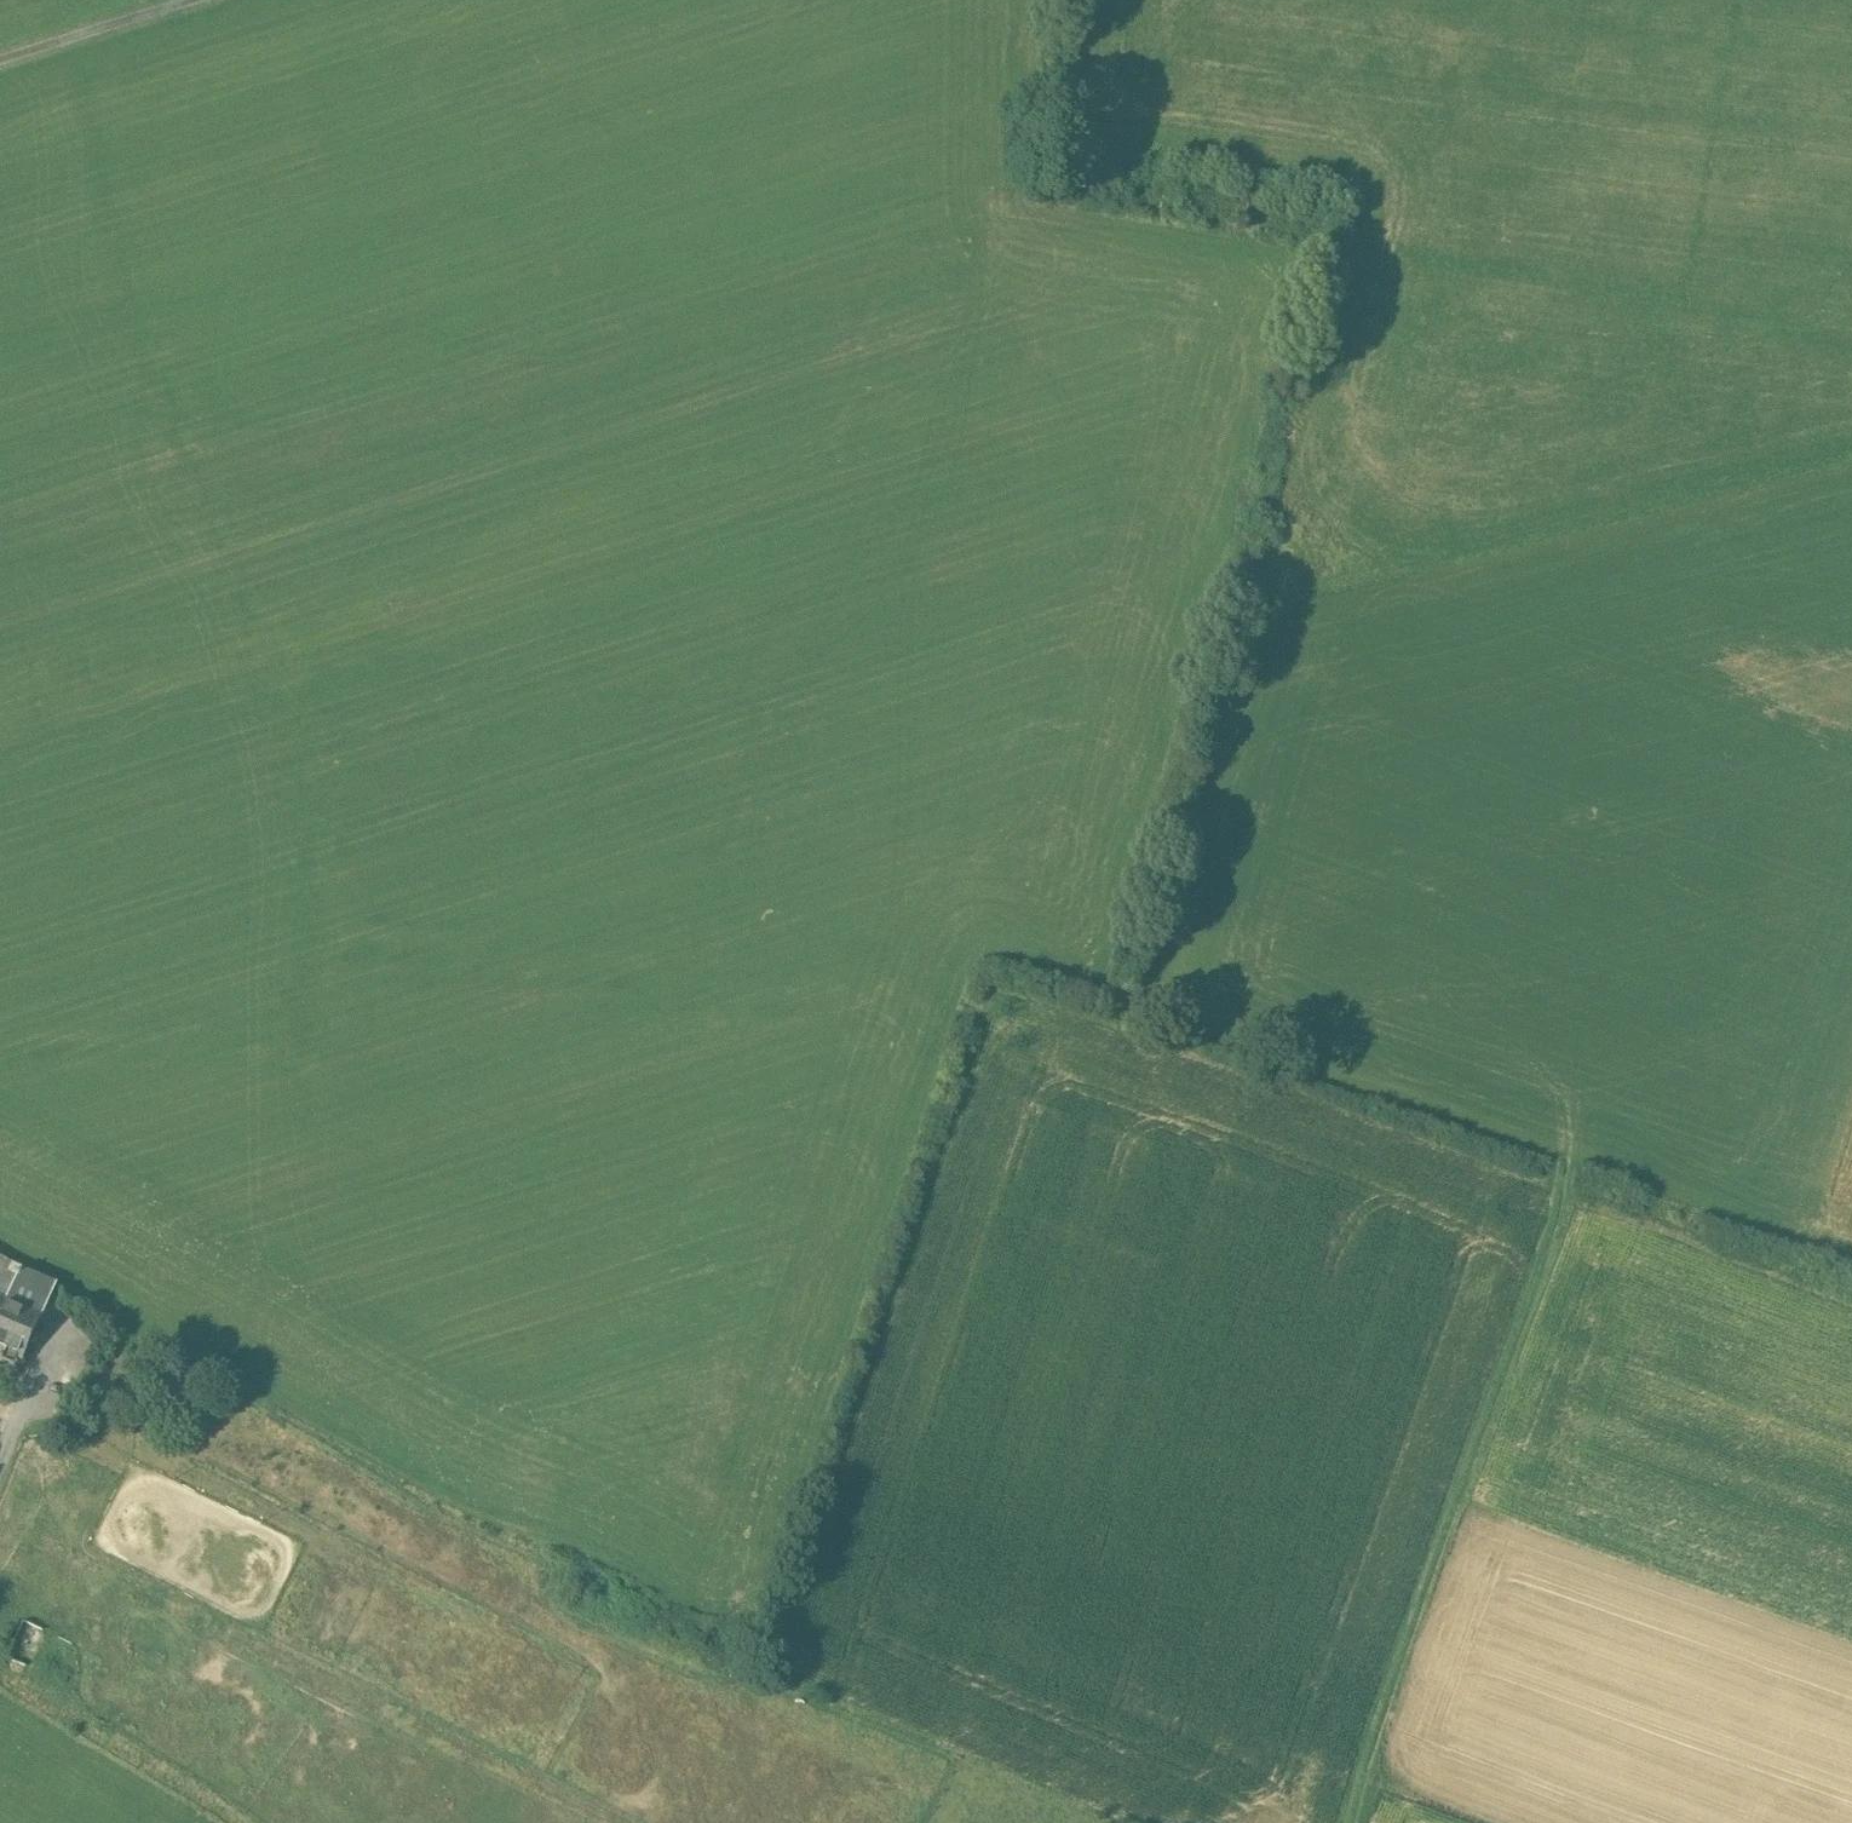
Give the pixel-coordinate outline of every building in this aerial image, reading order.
[(0,1266),(0,1304),(41,1321),(47,1302),(12,1287),(17,1273),(0,1266)] [(25,1276),(17,1273),(12,1287),(47,1302),(49,1296),(53,1288),(25,1276)] [(0,1304),(0,1354),(23,1364),(41,1321),(0,1304)]
